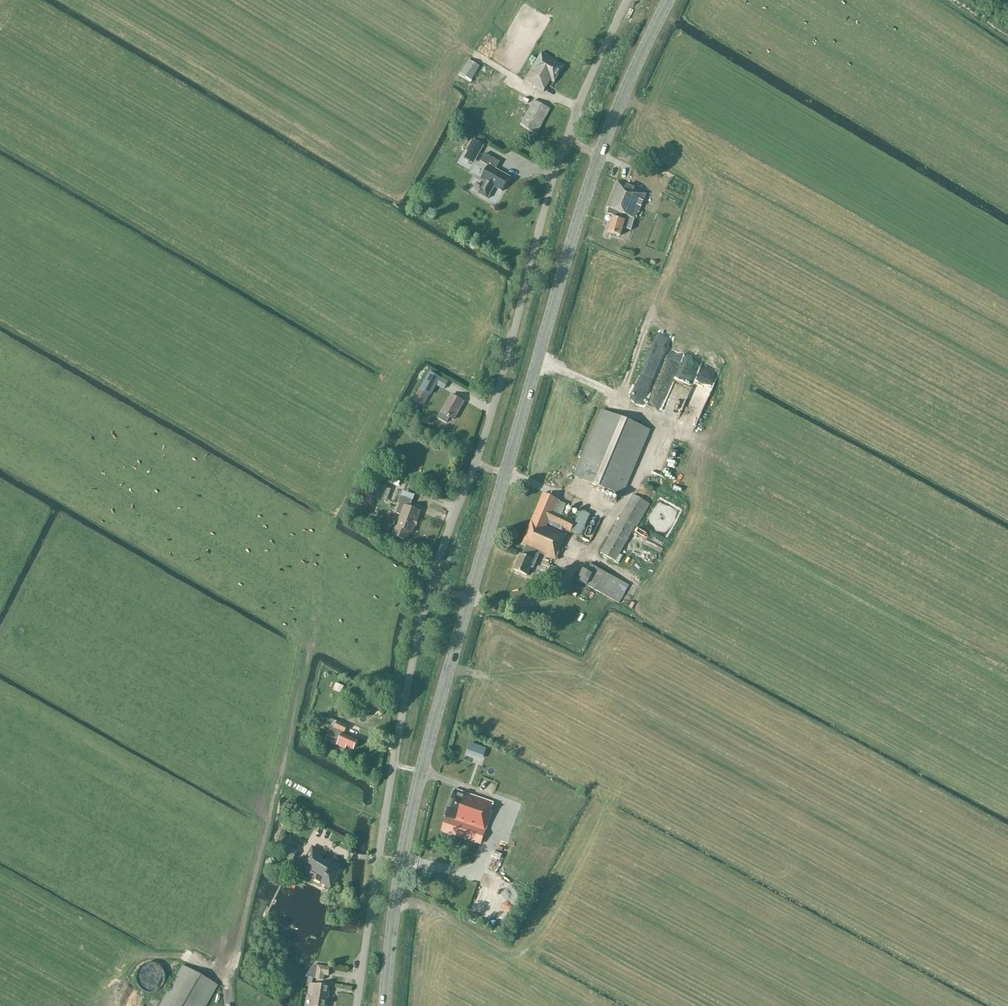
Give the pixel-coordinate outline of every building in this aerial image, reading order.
[(525,80),(543,92),(550,81),(554,83),(564,66),(542,53),(525,80)] [(489,72),(468,60),(457,78),(467,84),(468,81),(479,88),(489,72)] [(550,108),(533,100),(521,126),(538,134),(550,108)] [(477,156),(483,145),(472,139),(466,150),(477,156)] [(503,190),(510,178),(495,169),(498,164),(487,157),(484,163),(489,166),(482,178),(486,180),(480,192),(488,197),(495,185),(503,190)] [(608,232),(620,236),(623,228),(631,230),(634,219),(635,219),(646,194),(617,182),(607,207),(609,208),(607,214),(613,216),(608,232)] [(652,353),(663,356),(666,346),(656,342),(652,353)] [(679,359),(665,353),(650,391),(655,393),(653,399),(662,402),(679,359)] [(678,372),(691,378),(699,361),(685,356),(678,372)] [(430,372),(420,389),(429,395),(439,377),(430,372)] [(713,404),(719,406),(727,389),(722,386),(713,404)] [(454,420),(463,402),(451,395),(441,413),(454,420)] [(574,476),(622,496),(650,430),(602,410),(574,476)] [(405,441),(415,443),(416,437),(406,435),(405,441)] [(386,487),(374,482),(368,496),(385,503),(390,489),(386,487)] [(571,531),(575,521),(561,516),(565,505),(557,501),(558,500),(543,494),(521,545),(531,549),(528,557),(520,554),(514,570),(527,575),(530,567),(533,568),(539,553),(556,559),(566,535),(555,530),(556,528),(562,530),(563,528),(571,531)] [(635,526),(637,527),(650,504),(633,495),(601,554),(615,562),(635,526)] [(400,497),(398,503),(400,504),(396,513),(401,515),(396,527),(394,527),(391,535),(407,541),(410,533),(412,533),(420,512),(410,508),(412,501),(400,497)] [(579,509),(572,531),(582,535),(589,512),(579,509)] [(642,557),(646,552),(640,548),(637,554),(642,557)] [(650,565),(655,557),(649,553),(644,561),(650,565)] [(588,572),(583,569),(577,581),(586,586),(587,585),(618,603),(628,586),(592,565),(588,572)] [(345,749),(346,747),(353,750),(357,741),(342,734),(343,732),(346,733),(349,727),(337,722),(334,720),(331,726),(330,725),(324,740),(329,742),(330,742),(334,744),(345,749)] [(484,832),(491,812),(490,812),(493,803),(454,789),(444,818),(446,818),(484,832)] [(480,844),(484,832),(446,818),(442,830),(480,844)] [(301,853),(305,847),(290,837),(287,843),(301,853)] [(473,851),(475,846),(465,842),(463,848),(473,851)] [(297,851),(288,845),(282,855),(292,861),(297,851)] [(328,862),(330,859),(313,848),(304,861),(308,864),(304,870),(330,887),(338,873),(332,869),(334,866),(328,862)] [(182,965),(159,1005),(206,1005),(217,985),(182,965)] [(325,975),(328,976),(330,968),(318,966),(316,979),(324,980),(325,975)] [(329,987),(310,984),(309,994),(314,994),(312,1005),(326,1005),(329,987)] [(132,1005),(135,999),(126,994),(123,1002),(132,1005)]
